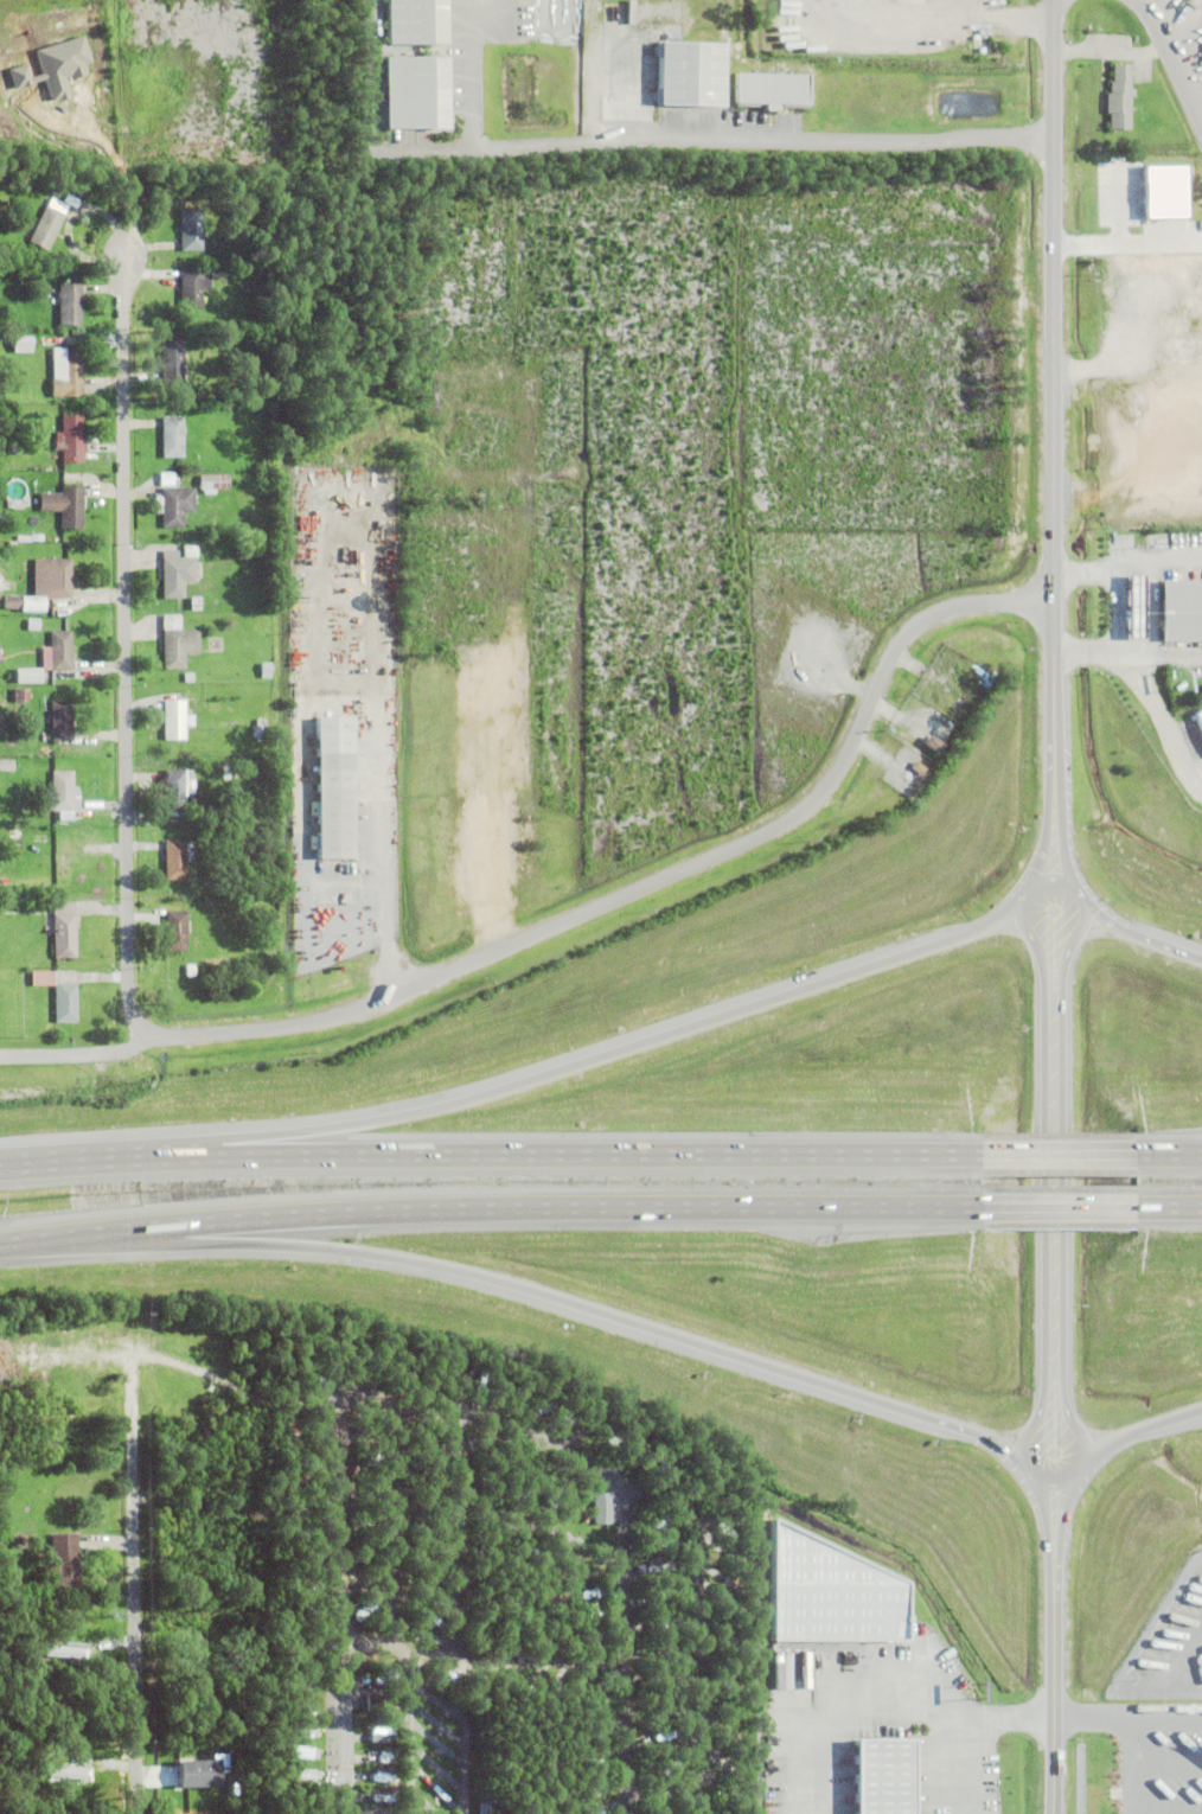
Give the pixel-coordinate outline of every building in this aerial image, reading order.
[(382,44),(437,43),(436,0),(382,0),(382,44)] [(378,128),(438,128),(438,56),(378,56),(378,128)] [(1107,94),(1110,94),(1110,82),(1113,82),(1113,65),(1131,65),(1130,129),(1110,129),(1110,114),(1106,114),(1107,94)] [(729,103),(755,104),(755,106),(800,107),(801,74),(730,73),(729,103)] [(65,215),(49,251),(28,242),(46,206),(47,206),(52,198),(69,206),(65,215)] [(204,234),(204,238),(203,238),(203,251),(181,251),(181,210),(203,209),(203,234),(204,234)] [(207,273),(207,263),(224,263),(224,273),(207,273)] [(203,288),(203,311),(181,311),(181,268),(204,268),(204,274),(211,274),(211,288),(203,288)] [(59,285),(82,285),(82,326),(59,326),(59,285)] [(28,305),(30,299),(49,306),(47,312),(28,305)] [(186,365),(186,375),(185,375),(185,383),(162,383),(162,382),(149,382),(149,373),(155,373),(155,359),(161,359),(161,341),(185,341),(185,365),(186,365)] [(62,349),(83,349),(83,397),(62,397),(62,349)] [(87,434),(87,454),(84,454),(84,464),(63,464),(63,452),(56,452),(56,433),(62,433),(62,416),(84,416),(84,434),(87,434)] [(162,419),(184,419),(185,459),(164,459),(162,419)] [(200,475),(228,475),(228,491),(200,491),(200,475)] [(62,530),(62,510),(52,510),(52,496),(62,496),(62,487),(84,488),(84,530),(62,530)] [(164,488),(196,488),(196,513),(185,515),(185,529),(164,529),(164,488)] [(185,548),(197,547),(198,558),(185,558),(185,548)] [(197,560),(197,583),(185,585),(185,600),(164,600),(164,551),(180,551),(180,560),(197,560)] [(36,560),(72,560),(72,600),(36,600),(36,560)] [(1134,637),(1133,575),(1118,575),(1119,637),(1134,637)] [(1162,582),(1201,582),(1201,644),(1162,644),(1162,582)] [(5,609),(6,596),(24,598),(23,611),(5,609)] [(191,612),(192,599),(202,599),(202,612),(191,612)] [(197,631),(197,633),(202,633),(202,654),(197,654),(197,657),(186,657),(186,671),(165,671),(165,617),(181,617),(181,631),(197,631)] [(51,672),(51,671),(44,671),(44,649),(52,649),(52,632),(72,632),(72,672),(51,672)] [(262,679),(262,664),(273,664),(273,679),(262,679)] [(1182,665),(1201,665),(1201,675),(1183,675),(1182,665)] [(46,682),(45,668),(21,669),(21,683),(46,682)] [(185,673),(194,673),(194,683),(185,683),(185,673)] [(14,703),(14,690),(30,690),(30,703),(14,703)] [(165,702),(186,701),(187,741),(165,741),(165,702)] [(55,742),(55,739),(52,739),(52,702),(73,702),(73,742),(55,742)] [(1191,717),(1201,713),(1201,733),(1197,721),(1193,722),(1191,717)] [(269,727),(270,739),(254,739),(254,735),(250,735),(250,729),(254,729),(254,727),(257,727),(257,721),(267,721),(267,727),(269,727)] [(923,746),(929,737),(942,747),(936,755),(923,746)] [(224,783),(224,760),(236,760),(236,783),(224,783)] [(14,772),(0,772),(0,761),(14,761),(14,772)] [(910,771),(915,762),(926,771),(921,778),(910,771)] [(75,812),(75,822),(59,822),(59,812),(44,812),(44,788),(52,788),(52,772),(73,772),(73,788),(81,788),(81,812),(75,812)] [(160,780),(165,780),(165,772),(194,772),(194,796),(186,796),(186,811),(160,811),(160,780)] [(23,801),(24,787),(37,787),(37,801),(23,801)] [(194,842),(194,864),(187,864),(187,882),(166,882),(166,842),(187,842),(194,842)] [(235,857),(251,857),(251,871),(248,873),(235,873),(235,857)] [(53,905),(76,905),(77,960),(55,960),(53,905)] [(166,913),(187,912),(187,953),(166,953),(166,913)] [(186,966),(196,966),(196,978),(186,978),(186,966)] [(32,973),(55,973),(55,988),(32,989),(32,973)] [(56,985),(77,985),(77,1024),(56,1024),(56,985)] [(85,1330),(90,1326),(97,1334),(92,1339),(85,1330)] [(90,1401),(91,1395),(115,1399),(114,1405),(90,1401)] [(594,1521),(594,1506),(581,1506),(581,1499),(594,1499),(593,1492),(610,1490),(610,1521),(594,1521)] [(894,1582),(769,1521),(758,1522),(759,1640),(895,1639),(894,1582)] [(45,1564),(56,1564),(55,1556),(52,1557),(51,1533),(78,1532),(81,1591),(56,1592),(56,1575),(45,1576),(45,1564)] [(211,1640),(211,1624),(224,1624),(224,1640),(211,1640)] [(294,1648),(296,1636),(321,1641),(319,1653),(294,1648)] [(88,1659),(89,1641),(95,1641),(95,1643),(98,1643),(98,1652),(117,1652),(117,1660),(88,1659)] [(82,1659),(83,1648),(42,1646),(42,1657),(82,1659)] [(314,1669),(314,1671),(293,1667),(295,1655),(317,1659),(317,1660),(320,1661),(319,1671),(314,1669)] [(309,1691),(309,1693),(288,1690),(290,1678),(311,1681),(311,1682),(315,1684),(314,1692),(309,1691)] [(367,1692),(389,1692),(389,1712),(367,1712),(367,1692)] [(309,1712),(309,1716),(288,1714),(288,1703),(314,1704),(314,1713),(309,1712)] [(396,1732),(396,1742),(370,1740),(370,1732),(371,1732),(371,1726),(394,1727),(394,1732),(396,1732)] [(313,1756),(313,1758),(288,1757),(289,1743),(313,1745),(313,1746),(318,1746),(318,1757),(313,1756)] [(209,1786),(209,1759),(167,1760),(168,1787),(209,1786)] [(87,1767),(46,1766),(46,1778),(87,1779),(87,1767)] [(71,1797),(72,1768),(91,1769),(90,1797),(71,1797)] [(320,1769),(320,1781),(290,1781),(290,1768),(314,1768),(314,1769),(320,1769)] [(231,1782),(243,1782),(244,1793),(231,1794),(231,1782)] [(100,1810),(103,1789),(109,1790),(106,1810),(100,1810)] [(194,1805),(194,1803),(187,1803),(187,1796),(211,1795),(211,1802),(204,1802),(204,1805),(194,1805)] [(488,1802),(488,1813),(480,1813),(480,1801),(480,1797),(488,1797),(488,1802)]
